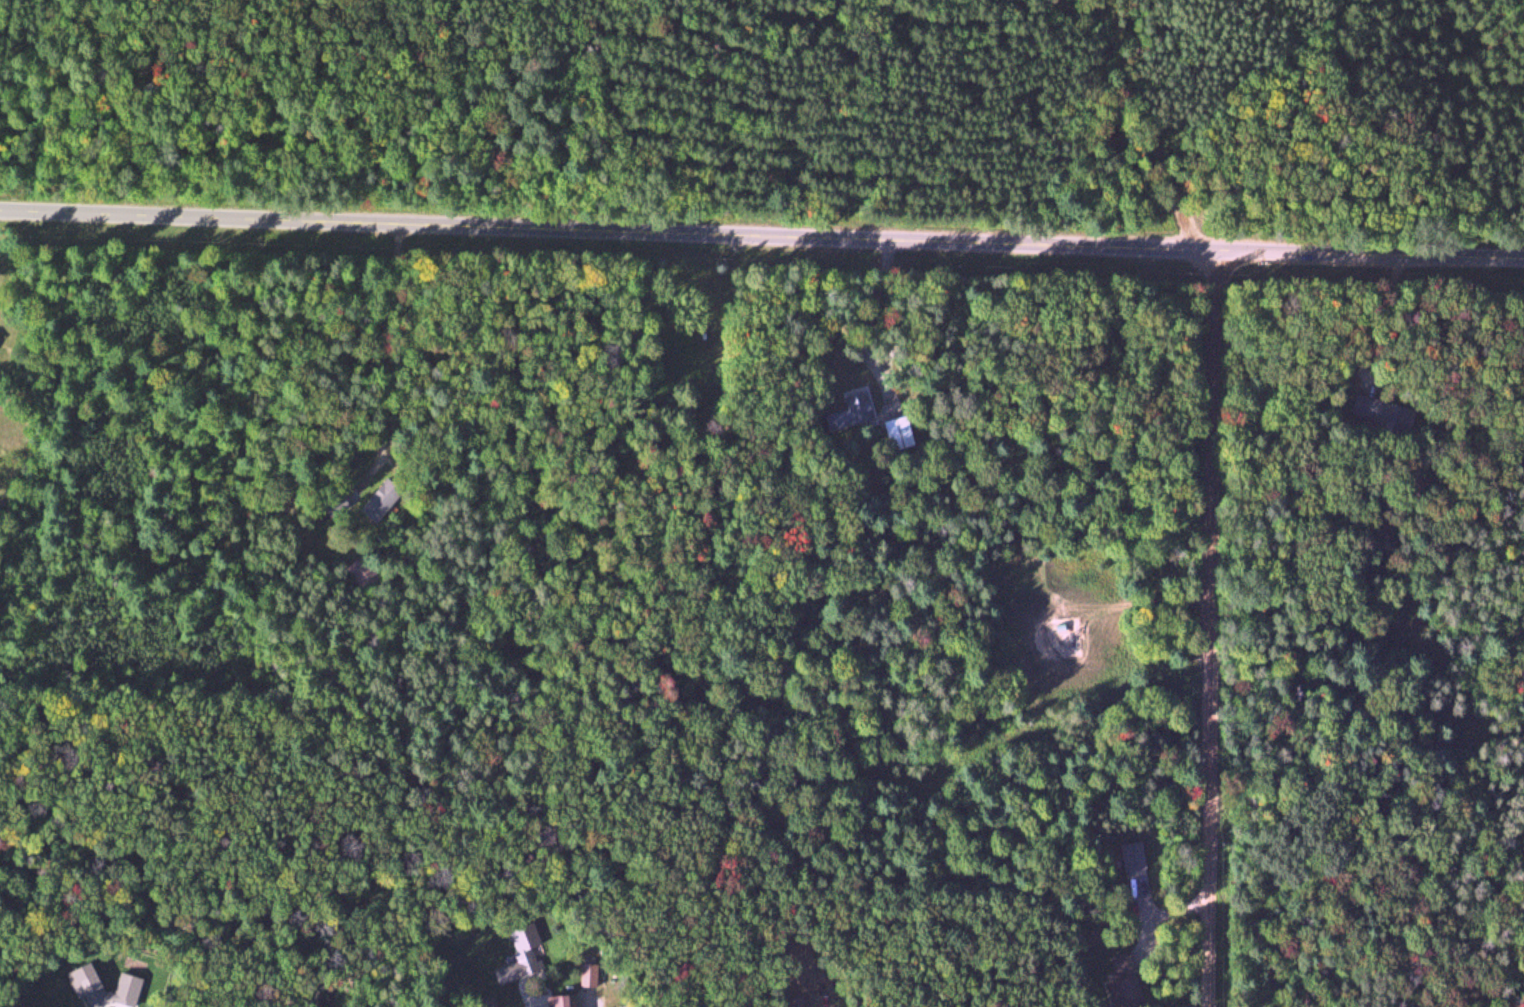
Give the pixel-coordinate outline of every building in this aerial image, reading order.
[(872,420),(864,390),(846,395),(849,409),(823,416),(827,431),(872,420)] [(1356,394),(1349,417),(1405,432),(1412,410),(1356,394)] [(891,451),(916,445),(908,415),(883,421),(891,451)] [(369,511),(396,511),(396,485),(369,485),(369,511)] [(325,496),(323,508),(341,509),(342,498),(325,496)] [(365,593),(382,578),(361,554),(344,569),(365,593)] [(498,986),(534,973),(537,982),(548,978),(528,925),(507,932),(518,961),(492,971),(498,986)] [(87,1006),(97,1006),(108,1002),(90,962),(66,973),(78,1000),(83,997),(87,1006)]
